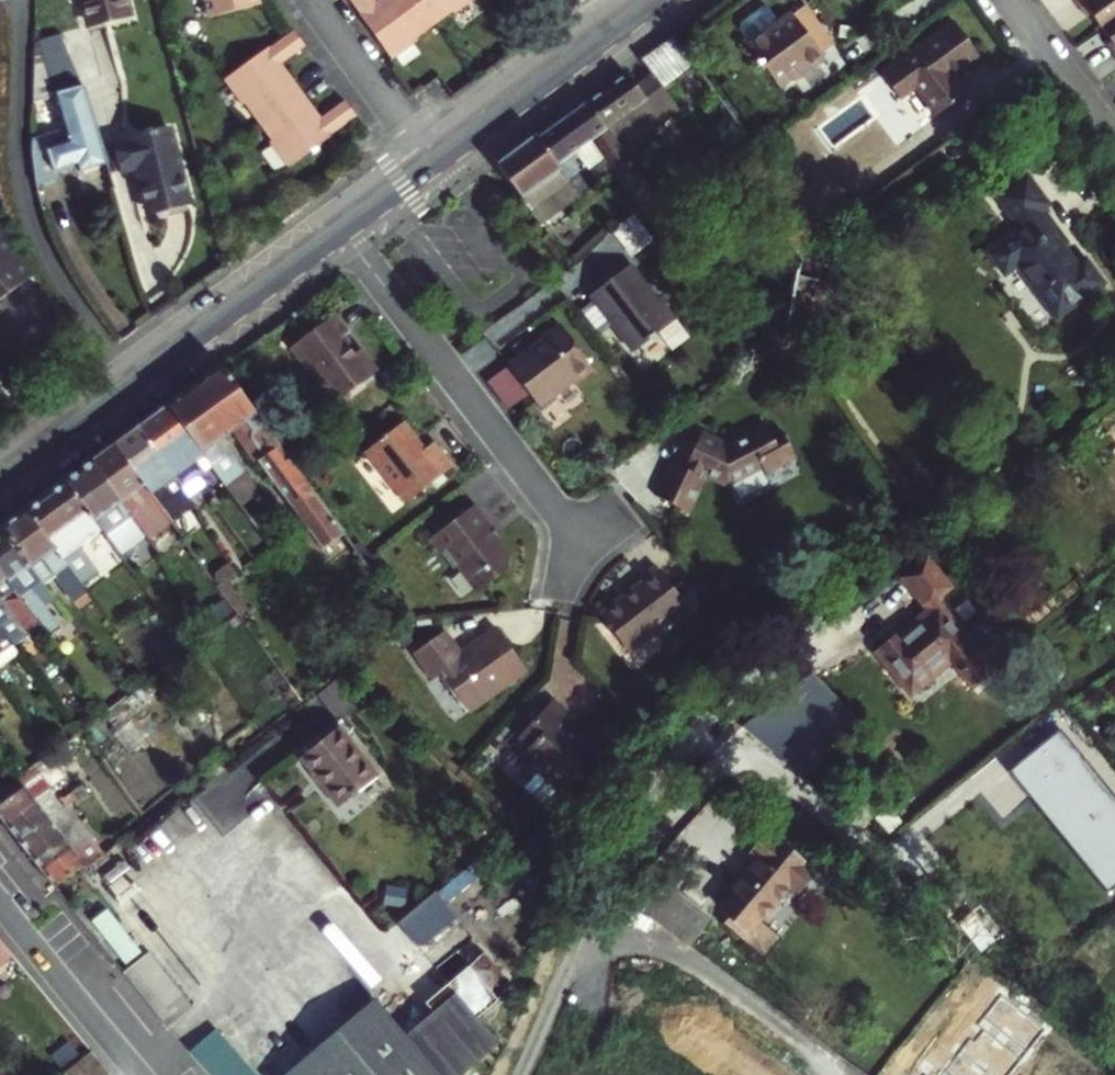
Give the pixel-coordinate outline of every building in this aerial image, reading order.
[(89,17),(129,7),(127,0),(84,0),(89,17)] [(210,14),(261,2),(260,0),(207,0),(210,14)] [(363,10),(361,12),(392,55),(418,37),(416,35),(453,8),(455,10),(469,0),(355,0),(363,10)] [(1114,14),(1114,0),(1070,0),(1077,9),(1082,5),(1088,14),(1098,27),(1114,14)] [(1083,17),(1088,14),(1082,5),(1077,9),(1083,17)] [(823,54),(793,11),(777,23),(767,8),(760,7),(742,21),(740,27),(751,41),(748,43),(760,59),(758,61),(762,66),(764,64),(779,86),(823,54)] [(1098,27),(1109,40),(1114,48),(1108,52),(1114,61),(1114,14),(1098,27)] [(953,23),(882,77),(901,102),(916,90),(937,118),(967,94),(952,74),(959,68),(963,73),(981,60),(953,23)] [(332,130),(353,116),(358,113),(352,105),(347,98),(322,115),(281,60),(306,42),(300,34),(296,28),(291,32),(271,46),(269,44),(225,76),(244,102),(247,100),(274,137),(271,139),(290,165),(333,133),(332,130)] [(639,58),(641,61),(651,74),(636,85),(625,72),(586,100),(620,147),(676,106),(663,90),(696,65),(673,34),(639,58)] [(1114,48),(1109,40),(1102,44),(1108,52),(1114,48)] [(53,91),(44,59),(34,62),(34,65),(34,99),(53,94),(84,85),(53,91)] [(102,147),(84,85),(53,94),(63,132),(35,139),(35,151),(36,180),(37,183),(59,177),(57,170),(73,165),(81,195),(111,187),(113,187),(110,174),(105,158),(102,147)] [(647,216),(662,205),(620,147),(586,100),(555,123),(537,136),(560,166),(570,179),(581,193),(607,175),(612,171),(647,216)] [(150,135),(120,142),(128,170),(136,168),(147,207),(188,196),(171,129),(156,133),(156,130),(149,132),(150,135)] [(560,166),(537,136),(535,134),(495,163),(519,197),(560,166)] [(120,142),(102,147),(105,158),(110,174),(128,170),(120,142)] [(560,166),(519,197),(529,210),(546,198),(556,211),(564,206),(554,192),(570,179),(560,166)] [(1014,267),(1055,320),(1104,284),(1083,256),(1077,260),(1041,211),(1047,205),(1024,173),(993,196),(1019,230),(987,253),(1003,276),(1014,267)] [(570,179),(554,192),(564,206),(581,193),(570,179)] [(546,198),(529,210),(539,224),(556,211),(546,198)] [(825,239),(799,259),(809,272),(865,228),(856,215),(825,239)] [(0,227),(0,298),(34,274),(28,265),(0,227)] [(627,264),(590,293),(630,346),(638,346),(675,318),(657,295),(653,298),(627,264)] [(1043,329),(1055,320),(1014,267),(1003,276),(1043,329)] [(336,312),(293,344),(336,401),(379,369),(362,347),(357,350),(345,334),(349,331),(336,312)] [(593,371),(559,326),(506,367),(537,407),(571,381),(574,385),(593,371)] [(185,391),(244,472),(257,462),(321,549),(344,533),(299,472),(221,365),(185,391)] [(185,391),(158,410),(204,472),(205,471),(212,466),(225,485),(244,472),(185,391)] [(162,465),(179,487),(189,499),(194,496),(201,506),(209,500),(215,495),(204,480),(200,475),(204,472),(158,410),(133,428),(162,465)] [(403,422),(366,450),(406,501),(452,466),(433,440),(423,448),(403,422)] [(670,463),(656,498),(688,511),(702,479),(707,481),(709,477),(726,484),(758,467),(763,475),(792,458),(779,432),(771,436),(764,423),(742,433),(744,437),(727,446),(698,432),(689,456),(682,453),(678,466),(670,463)] [(169,494),(179,487),(162,465),(133,428),(112,444),(181,537),(191,529),(172,504),(175,502),(169,494)] [(181,537),(112,444),(90,459),(138,526),(152,516),(172,546),(182,538),(181,537)] [(159,554),(138,526),(90,459),(79,467),(62,479),(99,529),(104,536),(117,528),(144,565),(159,554)] [(209,476),(205,471),(204,472),(200,475),(204,480),(209,476)] [(225,485),(240,503),(257,491),(244,472),(225,485)] [(99,529),(62,479),(24,507),(86,592),(100,583),(78,555),(68,553),(99,529)] [(215,495),(209,500),(221,515),(227,511),(215,495)] [(509,553),(496,538),(482,520),(487,516),(476,502),(430,538),(454,570),(460,566),(480,591),(509,570),(509,553)] [(24,507),(0,525),(0,528),(38,579),(40,582),(52,574),(72,601),(86,592),(24,507)] [(501,534),(487,516),(482,520),(496,538),(501,534)] [(270,547),(250,518),(237,528),(258,556),(270,547)] [(38,579),(0,528),(0,574),(43,631),(47,636),(58,627),(28,586),(38,579)] [(78,555),(104,536),(99,529),(68,553),(78,555)] [(344,533),(321,549),(330,561),(353,545),(344,533)] [(116,552),(106,539),(96,547),(114,570),(123,563),(116,552)] [(927,608),(877,650),(909,693),(952,659),(957,665),(976,650),(935,598),(949,586),(925,557),(901,575),(927,608)] [(598,616),(607,626),(604,629),(607,633),(611,631),(627,652),(657,630),(663,638),(683,623),(676,614),(687,606),(654,564),(638,576),(642,581),(598,616)] [(0,574),(0,628),(3,631),(17,650),(43,631),(0,574)] [(86,592),(72,601),(78,609),(91,599),(86,592)] [(460,656),(457,651),(442,630),(413,651),(433,679),(441,673),(467,711),(526,668),(496,624),(468,643),(472,648),(460,656)] [(17,650),(3,631),(0,628),(0,663),(17,650)] [(468,643),(457,651),(460,656),(472,648),(468,643)] [(552,699),(516,739),(526,749),(514,761),(531,778),(537,773),(557,791),(592,752),(567,728),(574,720),(552,699)] [(336,727),(300,755),(340,804),(375,776),(336,727)] [(1109,888),(1114,883),(1114,792),(1064,728),(1014,767),(1109,888)] [(2,786),(0,788),(0,818),(4,822),(34,799),(33,797),(44,790),(48,786),(37,771),(42,768),(36,761),(27,768),(2,786)] [(4,822),(16,838),(47,816),(45,813),(56,805),(44,790),(33,797),(34,799),(4,822)] [(47,816),(16,838),(29,854),(69,823),(56,805),(45,813),(47,816)] [(82,839),(69,823),(29,854),(42,871),(82,839)] [(757,859),(716,905),(748,931),(788,887),(792,890),(811,868),(768,832),(750,853),(757,859)] [(82,839),(42,871),(55,887),(84,864),(86,868),(103,854),(88,835),(82,839)] [(120,860),(111,866),(117,873),(126,867),(120,860)] [(688,943),(707,917),(661,884),(642,908),(688,943)] [(406,908),(409,888),(391,885),(388,905),(406,908)] [(400,921),(422,948),(462,914),(440,888),(400,921)] [(147,950),(120,971),(164,1026),(191,1008),(147,950)] [(396,1042),(424,1074),(460,1074),(489,1051),(446,1000),(396,1042)] [(343,1061),(355,1074),(424,1074),(396,1042),(364,1005),(284,1074),(326,1074),(343,1061)] [(211,1074),(248,1074),(211,1030),(209,1031),(188,1048),(211,1074)] [(109,1074),(92,1051),(80,1060),(69,1069),(61,1074),(108,1074),(109,1074)] [(326,1074),(355,1074),(343,1061),(326,1074)]
